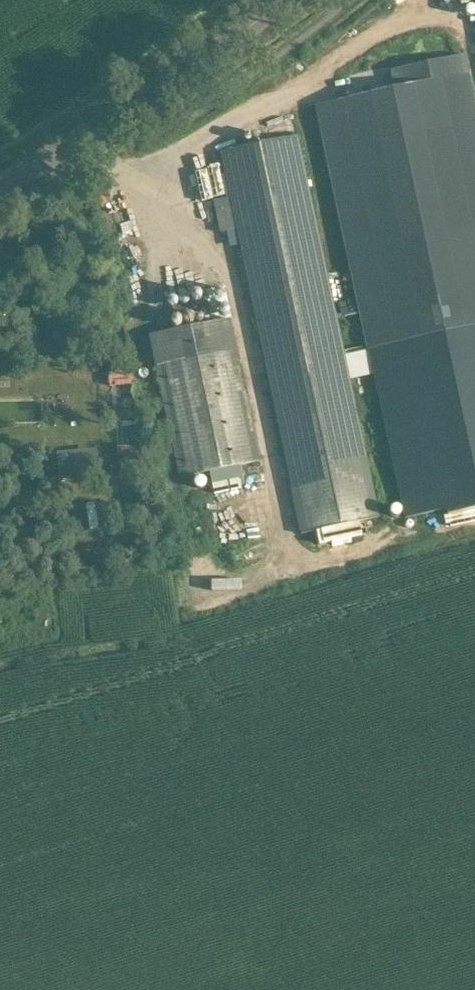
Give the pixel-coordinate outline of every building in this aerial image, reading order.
[(316,106),(320,126),(368,350),(403,515),(403,517),(474,502),(474,113),(467,75),(463,56),(458,57),(392,71),(396,89),(316,106)] [(237,229),(302,534),(317,531),(319,543),(362,535),(359,522),(379,518),(344,355),(309,190),(297,136),(220,153),(232,206),(216,210),(221,233),(237,229)] [(230,319),(151,336),(156,355),(182,478),(208,473),(211,488),(242,482),(239,466),(260,461),(234,339),(230,319)] [(109,374),(109,386),(131,386),(131,374),(109,374)] [(114,420),(136,419),(135,408),(114,410),(114,420)] [(96,449),(57,450),(58,477),(96,476),(96,449)]
